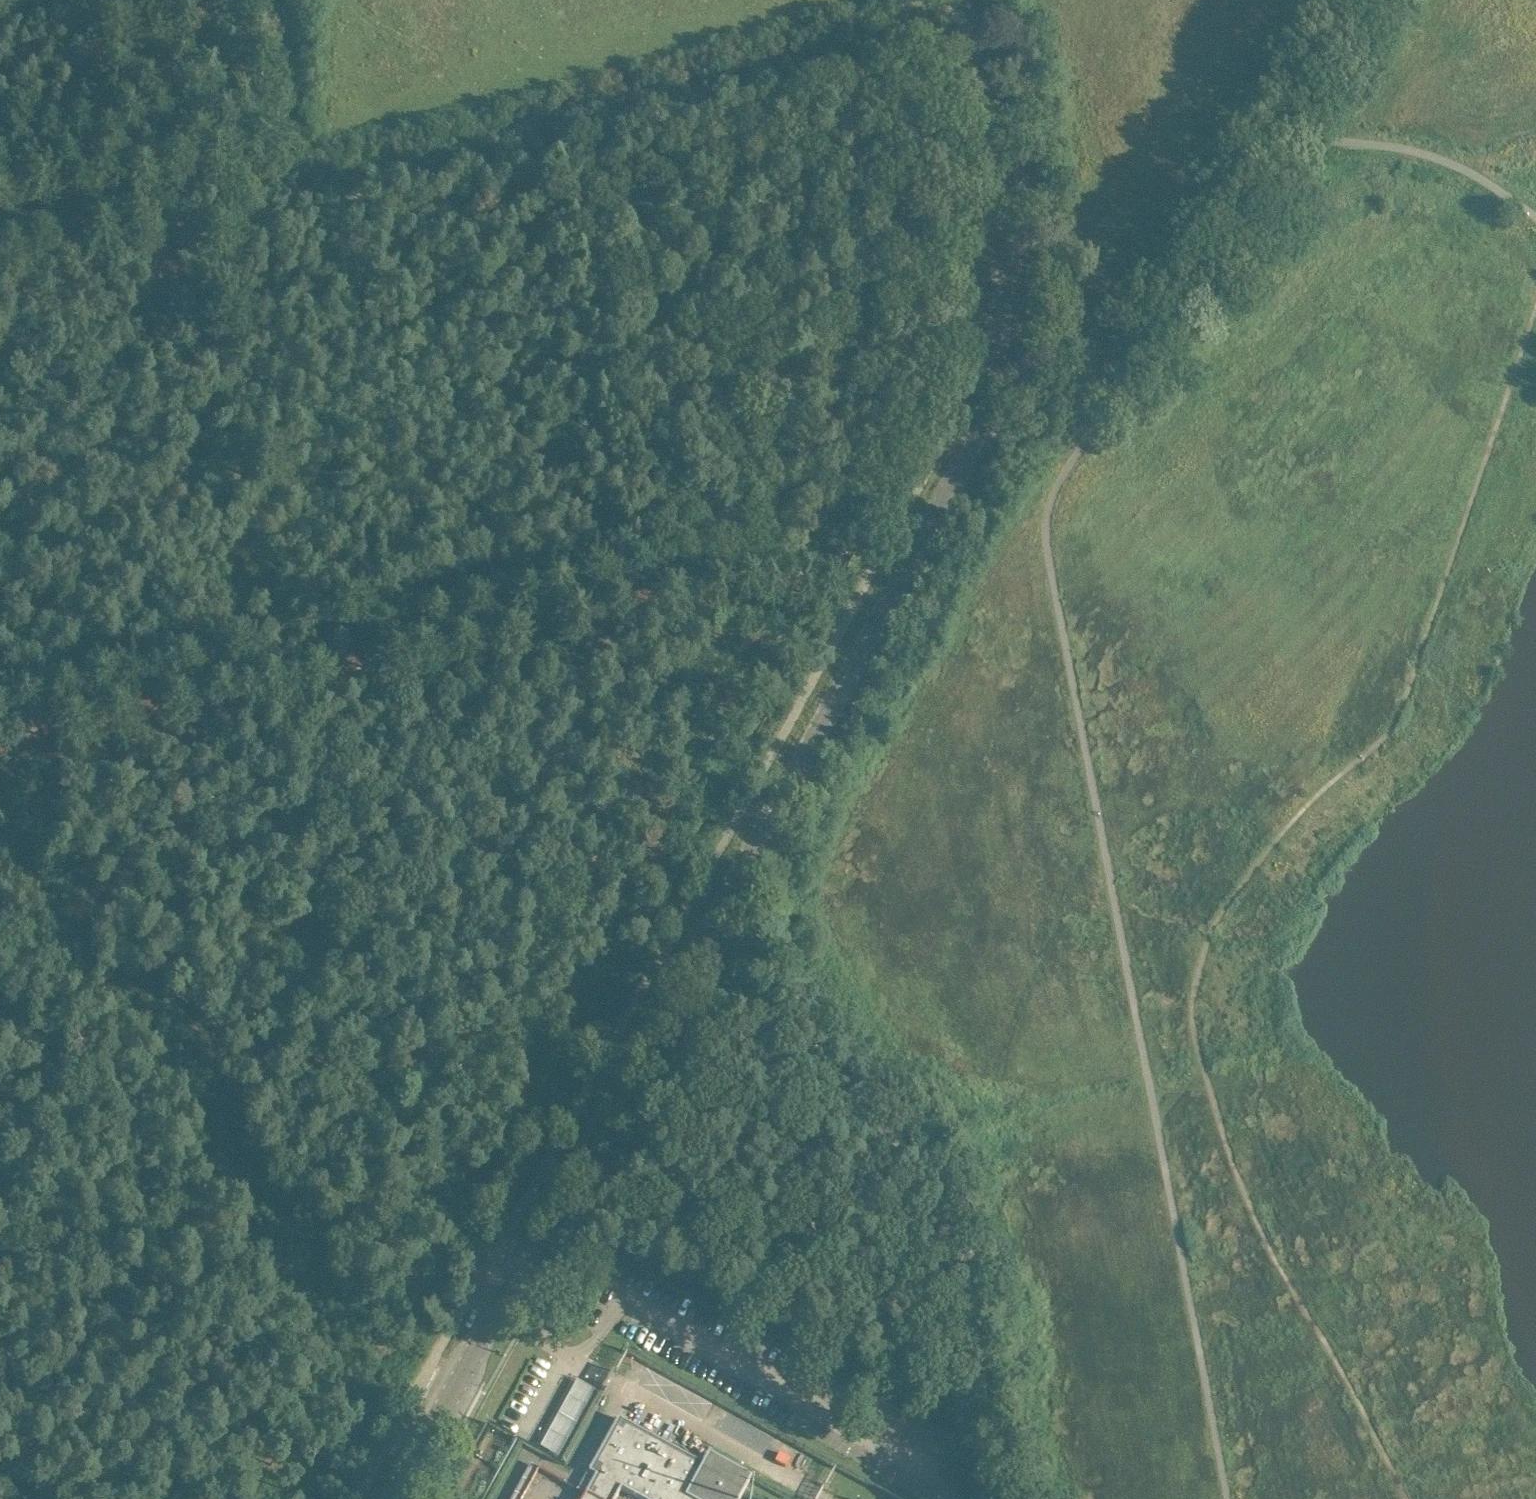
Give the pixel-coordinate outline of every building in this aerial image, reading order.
[(586,1370),(577,1382),(587,1390),(596,1378),(586,1370)] [(752,1478),(708,1454),(702,1465),(618,1418),(578,1490),(586,1495),(583,1498),(616,1498),(622,1490),(639,1498),(741,1498),(752,1478)] [(549,1424),(545,1434),(563,1441),(567,1431),(549,1424)] [(539,1468),(531,1464),(512,1498),(523,1498),(539,1468)]
